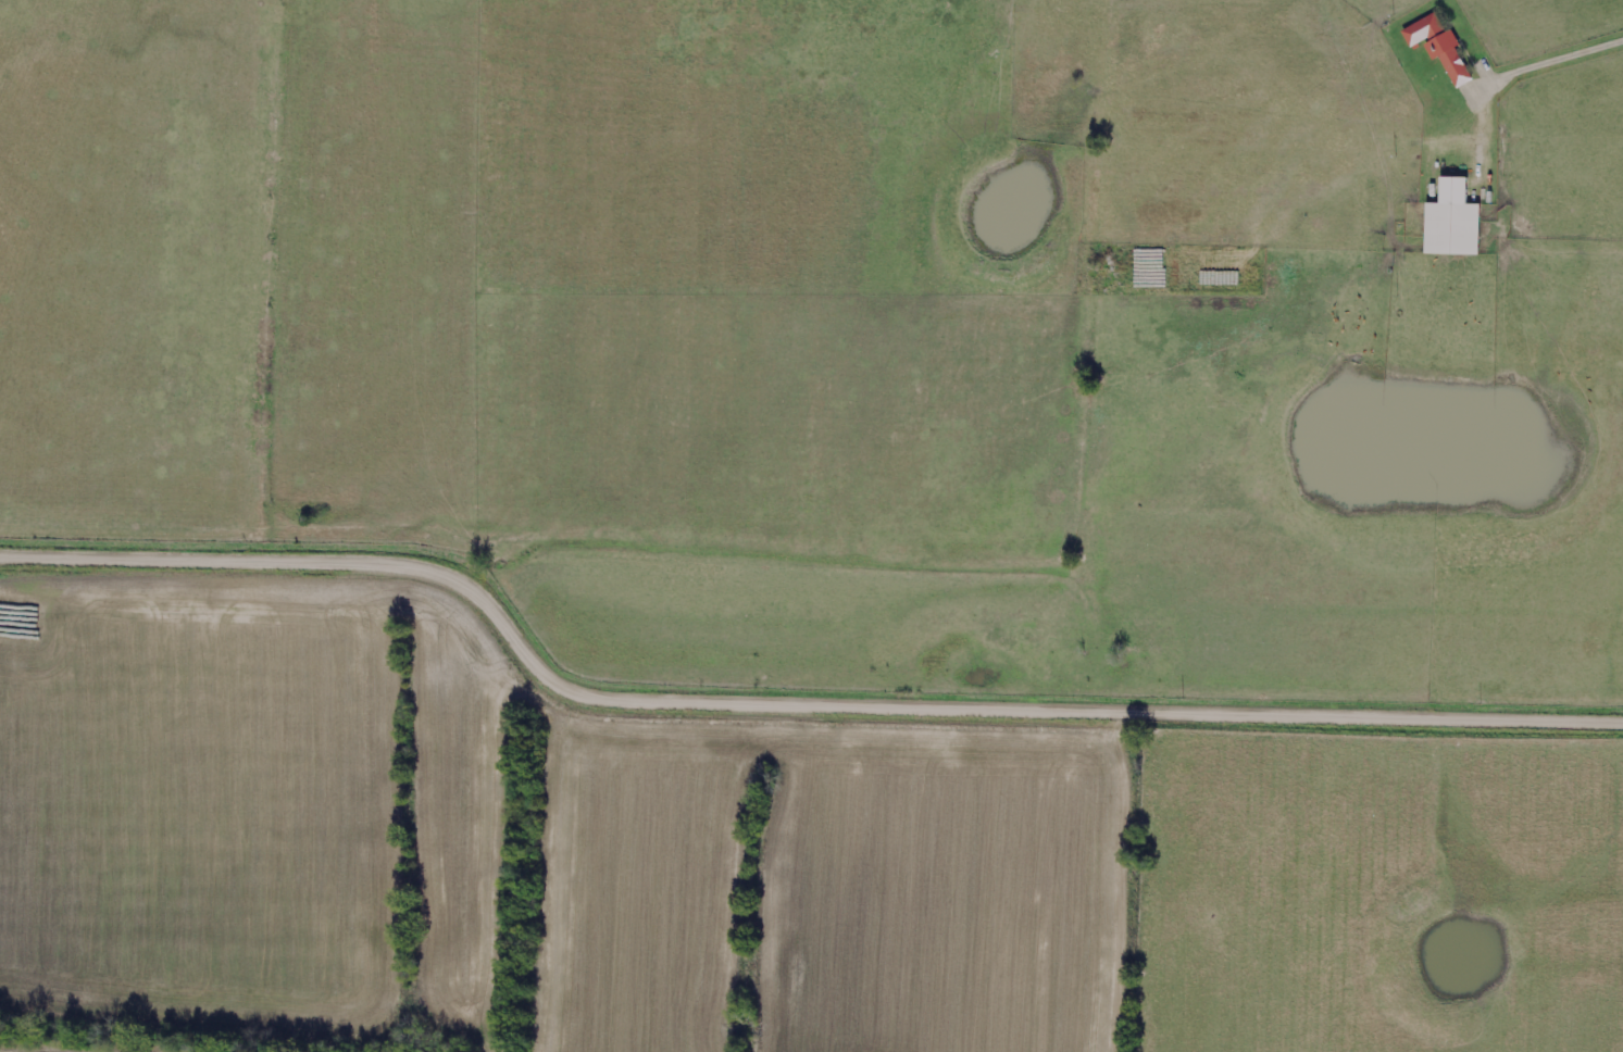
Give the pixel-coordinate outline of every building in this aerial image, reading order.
[(1474,82),(1457,90),(1441,59),(1434,62),(1424,42),(1410,49),(1401,32),(1441,12),(1474,82)] [(1427,204),(1440,204),(1441,178),(1470,179),(1469,205),(1482,205),(1482,256),(1427,256),(1427,204)]
